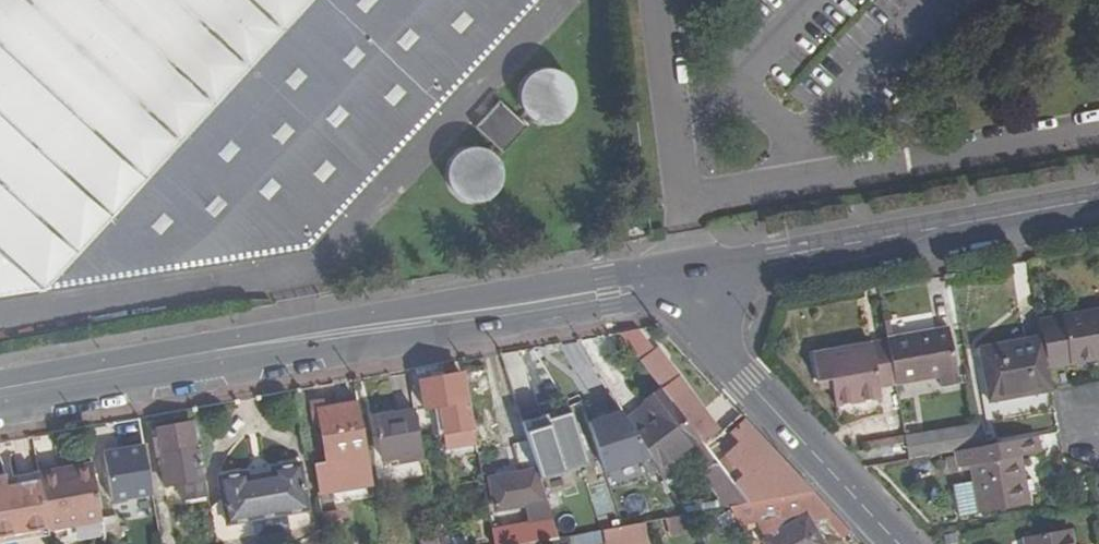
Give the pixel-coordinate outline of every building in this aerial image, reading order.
[(307,254),(542,0),(0,0),(0,302),(307,254)] [(574,108),(575,99),(575,98),(574,92),(572,87),(569,82),(565,78),(561,75),(556,73),(551,72),(545,72),(539,73),(534,75),(528,80),(524,84),(522,89),(520,94),(520,100),(520,105),(522,111),(525,115),(528,120),(533,123),(537,125),(543,127),(549,127),(554,126),(559,125),(564,122),(568,118),(571,113),(574,108)] [(500,103),(475,129),(501,154),(526,129),(500,103)] [(451,164),(448,173),(447,175),(448,181),(449,185),(450,189),(454,195),(457,198),(462,202),(468,204),(473,205),(481,204),(487,202),(492,200),(496,196),(499,191),(502,186),(503,180),(503,175),(502,169),(499,164),(496,159),(492,155),(489,153),(485,151),(479,150),(474,149),(468,150),(463,152),(458,155),(454,159),(451,164)] [(1039,322),(1042,338),(1048,369),(1098,361),(1098,312),(1039,322)] [(948,331),(887,342),(895,386),(940,378),(941,388),(958,385),(948,331)] [(990,403),(1052,393),(1048,369),(1042,338),(980,350),(990,403)] [(878,389),(895,386),(887,342),(812,356),(816,383),(831,380),(836,406),(879,399),(878,389)] [(596,368),(618,404),(629,396),(606,361),(596,368)] [(596,368),(593,362),(579,370),(609,419),(623,411),(618,404),(596,368)] [(626,376),(641,396),(654,386),(640,366),(626,376)] [(450,433),(474,429),(465,375),(419,384),(425,411),(446,408),(450,433)] [(662,390),(694,431),(709,421),(678,380),(662,389),(662,390)] [(709,449),(694,431),(662,390),(647,403),(660,419),(638,437),(664,479),(675,471),(667,460),(684,444),(708,472),(720,463),(709,449)] [(813,494),(728,401),(714,415),(739,442),(730,450),(721,440),(709,449),(720,463),(744,493),(753,504),(813,494)] [(327,464),(315,466),(320,495),(373,486),(359,403),(318,410),(327,464)] [(402,463),(424,459),(416,412),(376,418),(383,460),(401,457),(402,463)] [(600,459),(587,420),(550,433),(563,472),(600,459)] [(209,495),(206,478),(196,425),(157,433),(157,437),(153,437),(156,452),(159,452),(166,486),(181,483),(184,500),(209,495)] [(909,462),(956,454),(984,449),(980,428),(905,440),(906,445),(909,462)] [(984,449),(956,454),(958,468),(969,466),(972,483),(954,486),(959,518),(1028,506),(1021,458),(1039,455),(1037,440),(984,449)] [(492,537),(493,543),(528,543),(550,540),(559,538),(530,446),(518,449),(523,476),(490,483),(495,512),(526,506),(531,529),(492,537)] [(113,502),(153,495),(145,447),(105,454),(113,502)] [(703,475),(719,497),(744,493),(720,463),(708,472),(703,475)] [(261,475),(268,518),(286,515),(309,511),(301,464),(274,468),(275,473),(261,475)] [(94,466),(62,472),(63,477),(95,472),(94,466)] [(42,481),(50,527),(51,530),(70,527),(103,521),(95,472),(63,477),(62,472),(41,476),(42,481)] [(251,520),(268,518),(261,475),(249,477),(248,472),(219,477),(222,499),(227,524),(251,520)] [(50,527),(42,481),(10,486),(8,477),(0,478),(0,536),(50,527)] [(610,511),(600,484),(588,488),(598,515),(610,511)] [(744,493),(719,497),(724,503),(729,508),(731,508),(753,504),(744,493)] [(743,527),(759,525),(767,538),(763,542),(765,543),(824,543),(811,521),(827,520),(842,538),(846,536),(853,543),(860,543),(813,494),(753,504),(731,508),(743,527)] [(211,506),(217,541),(257,535),(253,532),(251,520),(227,524),(222,499),(211,506)] [(154,501),(141,503),(146,538),(161,536),(154,501)] [(729,508),(724,503),(703,507),(706,512),(729,508)] [(683,511),(686,516),(706,512),(703,507),(683,511)] [(309,511),(286,515),(288,527),(286,530),(310,526),(311,522),(311,517),(309,511)] [(268,518),(271,534),(284,532),(286,530),(288,527),(286,515),(268,518)] [(672,536),(694,531),(686,516),(667,519),(672,536)] [(103,521),(106,537),(107,543),(112,543),(122,542),(117,518),(103,521)] [(259,536),(271,534),(268,518),(251,520),(253,532),(257,535),(259,536)] [(623,527),(604,530),(606,543),(650,543),(653,543),(646,523),(623,527)] [(1070,532),(1023,540),(1024,543),(1073,543),(1070,532)]
